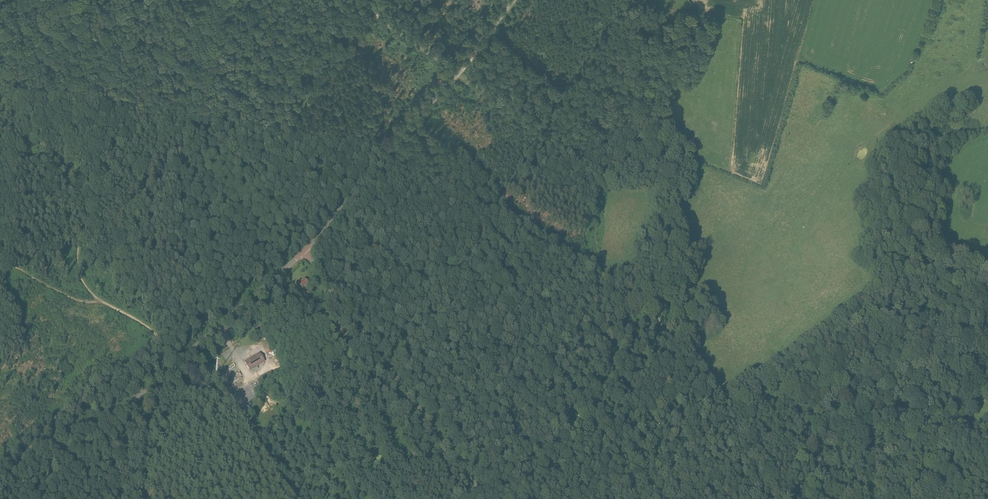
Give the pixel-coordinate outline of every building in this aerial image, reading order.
[(303,289),(309,284),(304,279),(298,284),(303,289)] [(260,353),(245,361),(244,361),(249,370),(265,361),(260,353)] [(271,371),(262,377),(265,383),(274,377),(271,371)]
